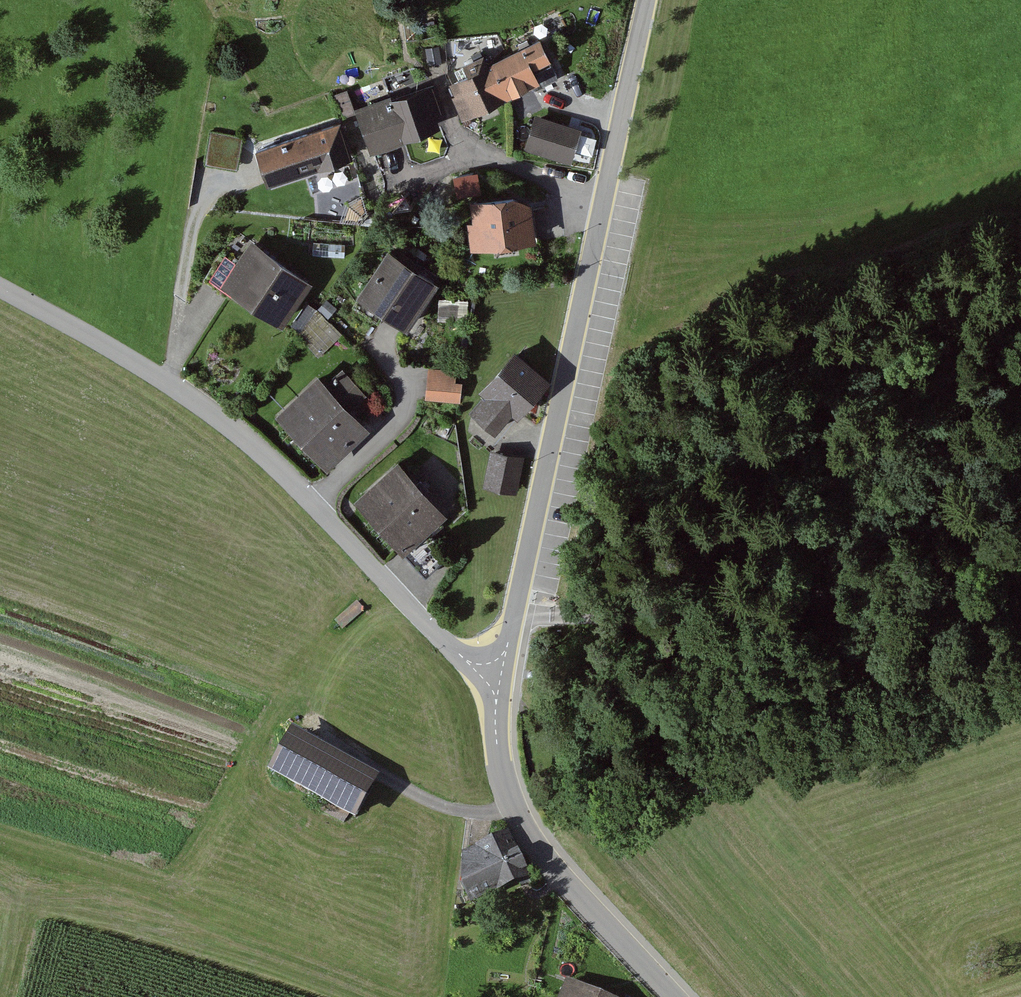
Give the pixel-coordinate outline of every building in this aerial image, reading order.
[(542,40),(450,86),(465,117),(504,97),(505,99),(541,81),(535,69),(552,60),(542,40)] [(440,85),(358,112),(372,151),(441,128),(437,116),(449,112),(440,85)] [(581,129),(536,116),(526,151),(571,164),(581,129)] [(341,124),(255,153),(268,189),(353,160),(341,124)] [(210,132),(205,166),(237,172),(243,138),(210,132)] [(517,199),(471,203),(473,225),(468,225),(470,251),(535,245),(532,207),(517,199)] [(283,329),(312,285),(250,244),(221,288),(283,329)] [(438,287),(389,252),(358,296),(407,331),(438,287)] [(550,385),(516,354),(482,392),(487,396),(472,413),(497,436),(514,417),(518,420),(550,385)] [(342,370),(325,386),(350,412),(367,396),(342,370)] [(458,372),(431,370),(429,401),(463,404),(464,386),(457,385),(458,372)] [(317,378),(275,418),(328,473),(370,433),(350,412),(325,386),(317,378)] [(491,451),(483,488),(517,495),(524,458),(491,451)] [(398,463),(354,503),(404,558),(447,518),(398,463)] [(266,770),(353,818),(379,772),(292,724),(266,770)] [(513,834),(463,853),(463,888),(470,905),(532,881),(513,834)] [(566,975),(557,996),(618,996),(566,975)]
